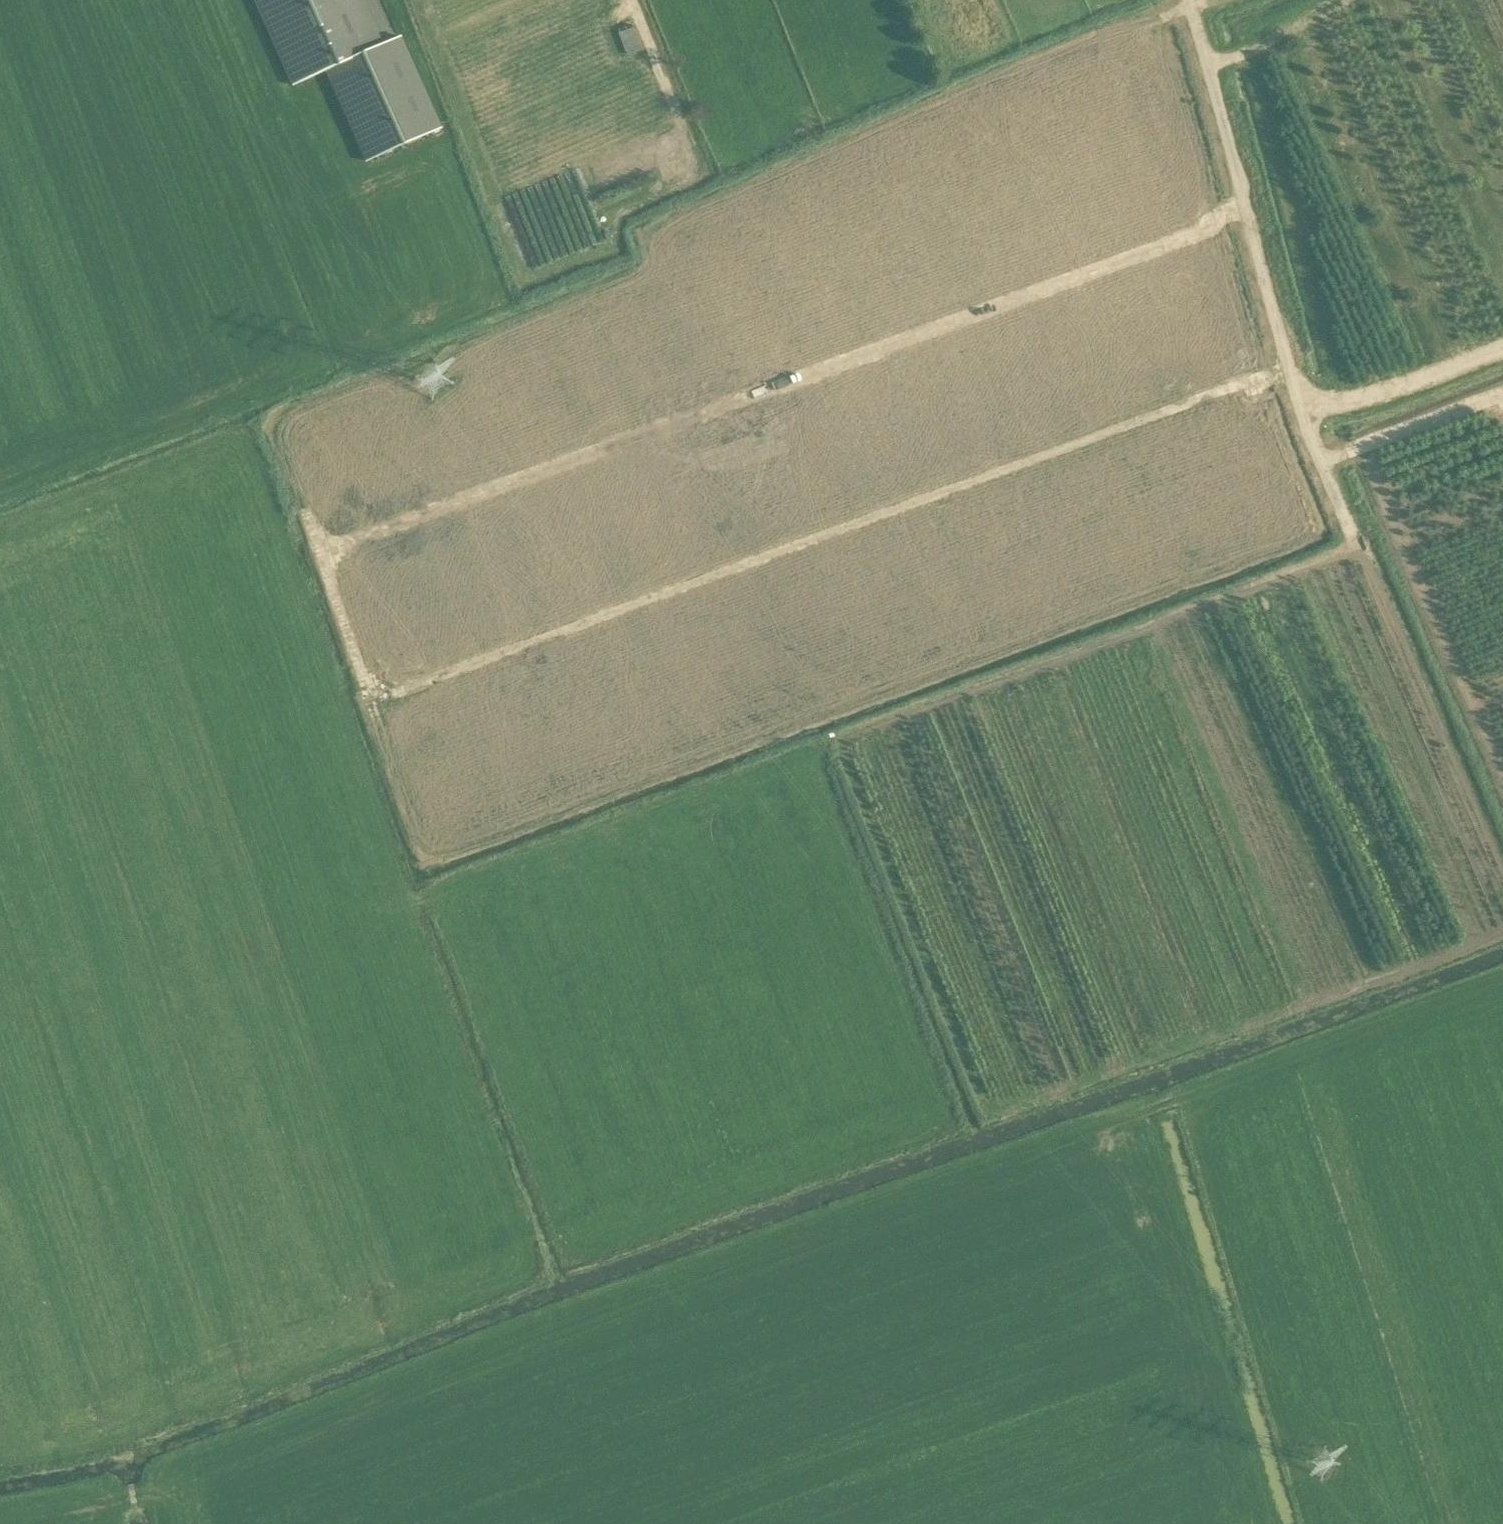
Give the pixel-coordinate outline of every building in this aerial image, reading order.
[(382,46),(361,0),(256,0),(294,85),(325,71),(366,161),(441,128),(401,38),(382,46)] [(618,30),(628,56),(642,51),(632,25),(618,30)]
